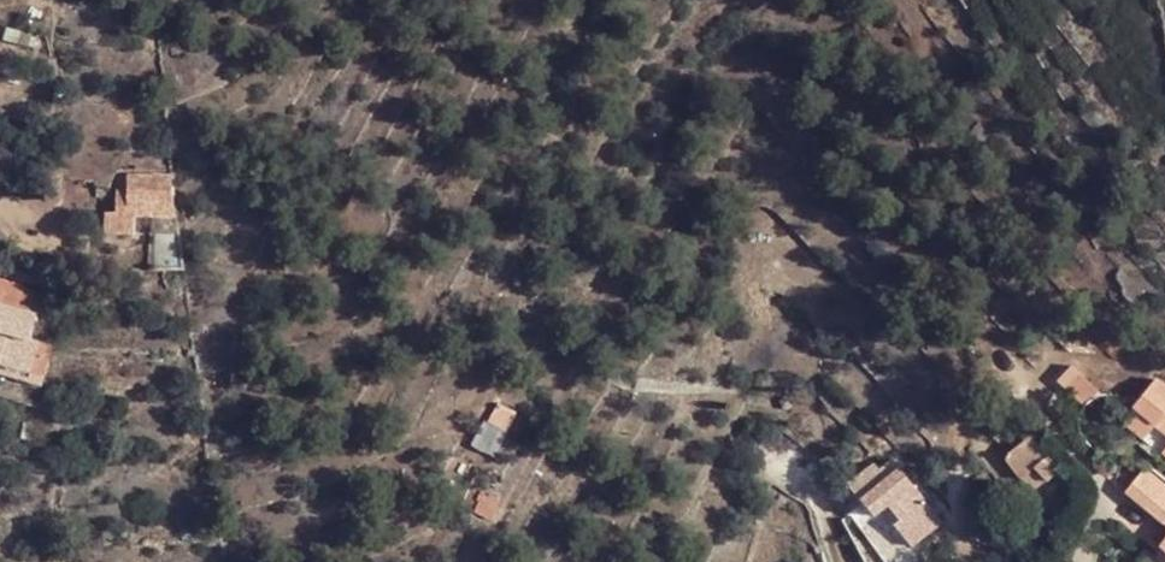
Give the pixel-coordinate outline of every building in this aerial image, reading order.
[(185,218),(181,175),(127,177),(127,217),(134,217),(185,218)] [(135,236),(134,217),(127,217),(105,216),(105,237),(135,236)] [(42,380),(58,328),(0,310),(0,368),(1,365),(42,380)] [(486,428),(506,440),(519,417),(498,406),(486,428)] [(1006,456),(1022,481),(1041,468),(1049,482),(1060,474),(1035,436),(1006,456)] [(876,464),(865,450),(835,473),(846,488),(849,486),(876,464)] [(913,549),(935,530),(899,473),(889,482),(876,464),(849,486),(876,520),(891,509),(903,525),(897,528),(913,549)] [(1147,468),(1129,493),(1164,520),(1164,482),(1147,468)] [(477,510),(497,521),(506,504),(487,493),(477,510)]
